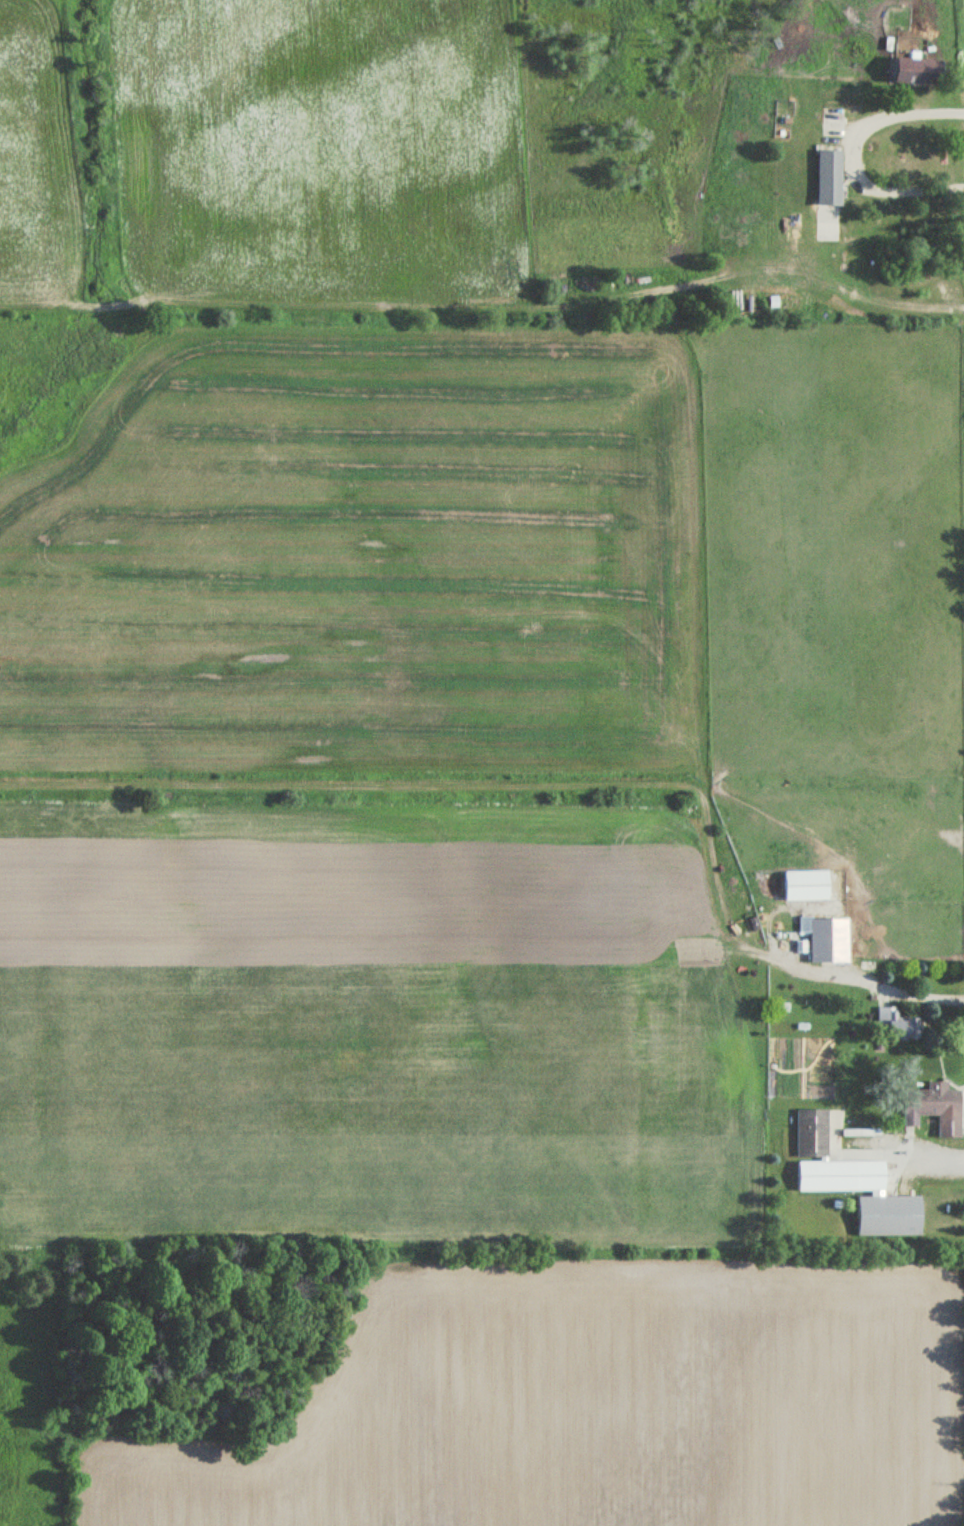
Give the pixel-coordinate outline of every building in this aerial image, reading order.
[(935,60),(889,59),(888,85),(935,87),(935,60)] [(838,207),(838,152),(814,152),(814,207),(838,207)] [(825,868),(825,898),(782,899),(781,869),(825,868)] [(844,917),(845,959),(809,960),(808,917),(844,917)] [(907,1034),(909,1017),(878,1013),(876,1030),(907,1034)] [(959,1088),(959,1136),(938,1136),(937,1114),(916,1114),(916,1124),(904,1124),(903,1088),(927,1088),(927,1080),(947,1080),(947,1088),(959,1088)] [(797,1160),(797,1189),(854,1188),(853,1159),(826,1159),(826,1154),(827,1154),(826,1107),(795,1108),(796,1155),(819,1154),(819,1159),(797,1160)]
